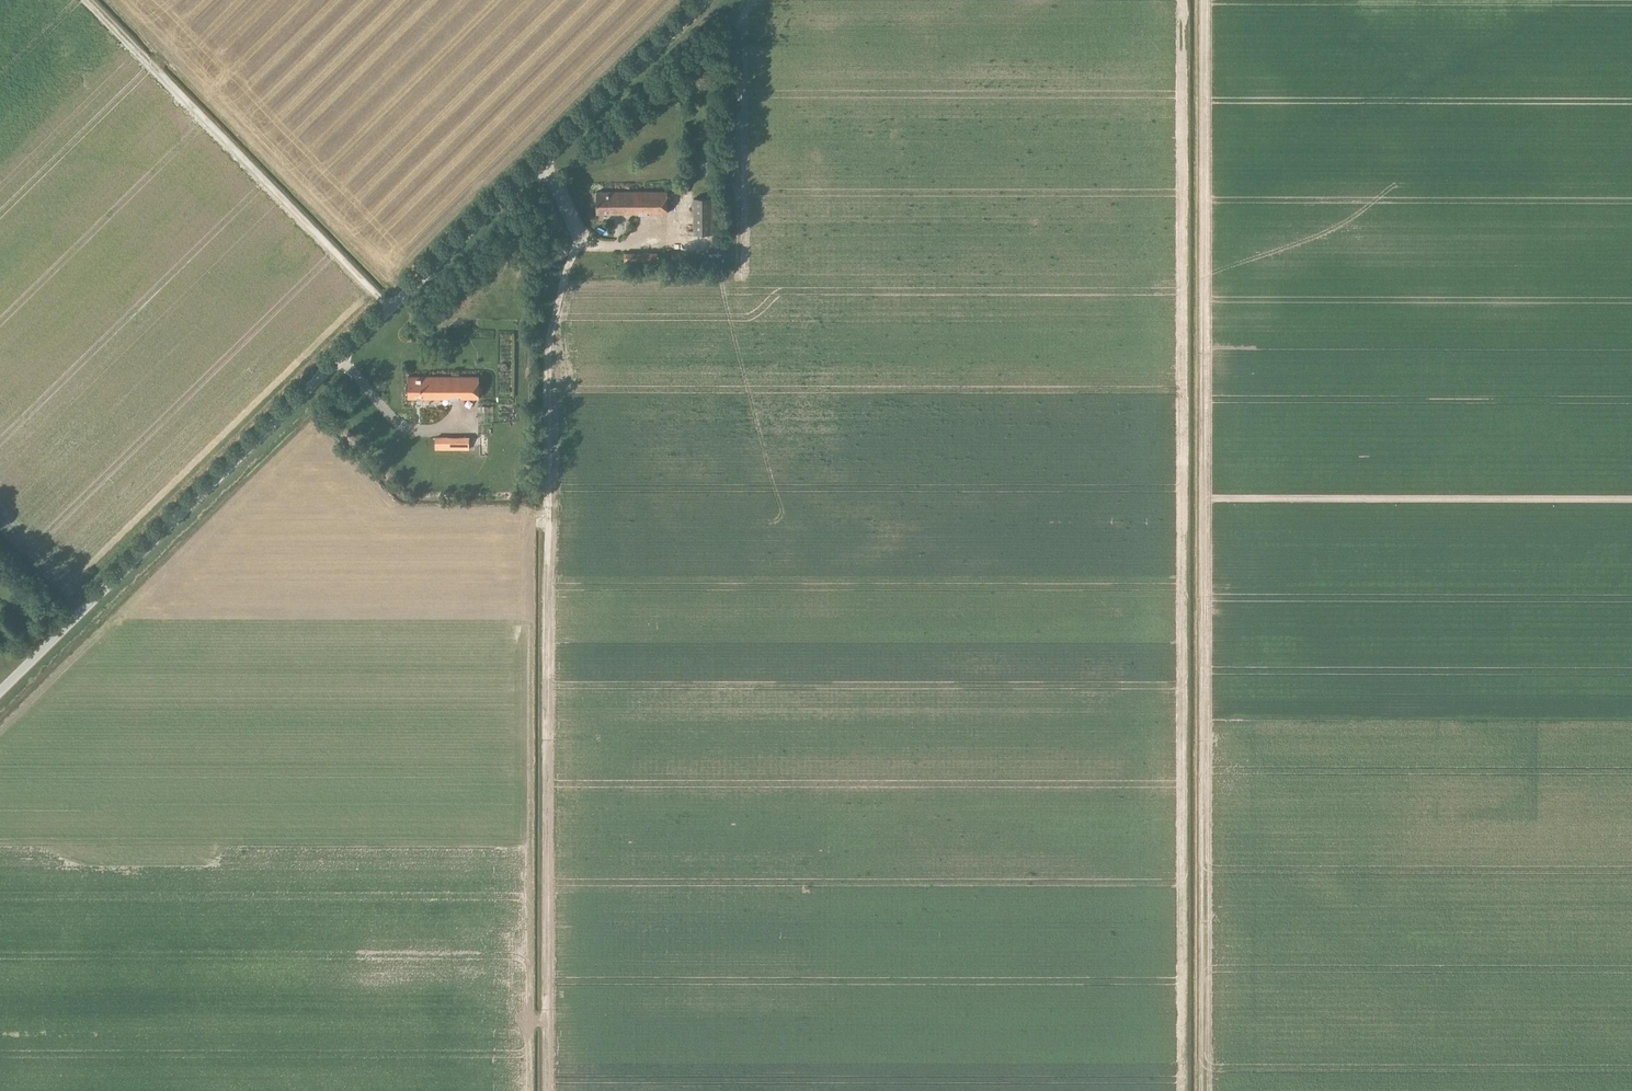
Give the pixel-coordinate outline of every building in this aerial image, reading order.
[(667,214),(667,192),(596,192),(596,214),(667,214)] [(693,234),(720,234),(720,197),(693,197),(693,234)] [(479,398),(479,376),(408,376),(408,398),(479,398)] [(470,450),(470,437),(435,437),(435,450),(470,450)]
